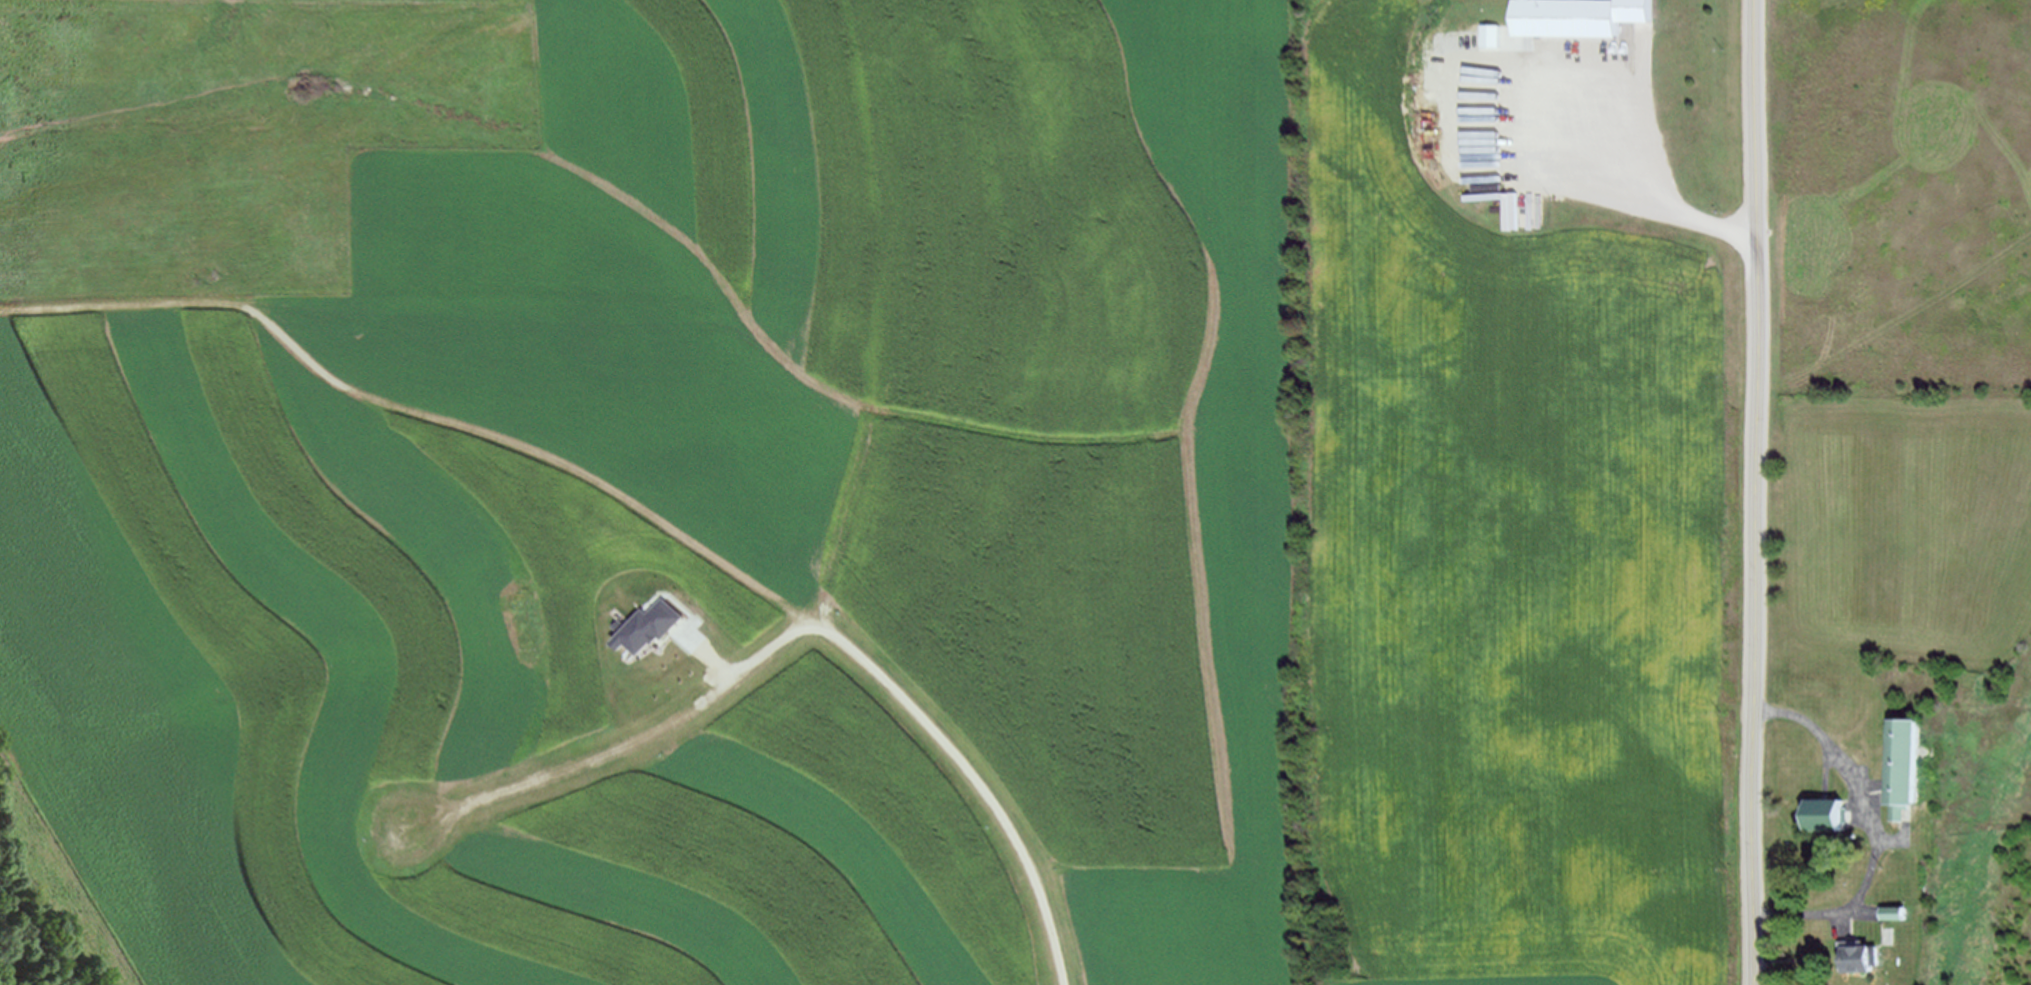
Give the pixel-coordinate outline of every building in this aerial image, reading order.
[(1622,6),(1520,4),(1520,43),(1623,47),(1622,32),(1658,33),(1658,0),(1621,0),(1622,6)] [(1895,733),(1924,734),(1923,819),(1894,821),(1895,733)] [(1848,811),(1814,809),(1811,844),(1846,846),(1848,811)] [(1890,907),(1890,918),(1913,918),(1913,907),(1890,907)] [(1886,913),(1909,913),(1909,932),(1887,933),(1886,913)] [(1873,955),(1842,955),(1841,980),(1873,982),(1873,955)]
